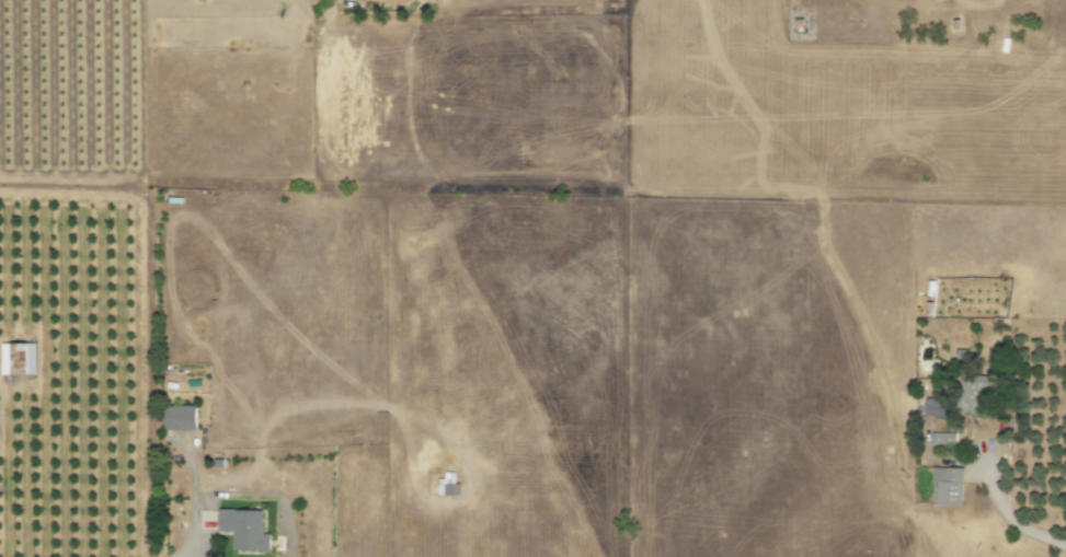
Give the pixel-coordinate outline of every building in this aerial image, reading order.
[(34,344),(0,344),(0,375),(35,375),(34,344)] [(985,378),(959,376),(957,413),(984,414),(985,378)] [(923,417),(941,417),(942,400),(923,400),(923,417)] [(163,431),(194,431),(194,406),(162,407),(163,431)] [(954,433),(930,433),(929,448),(953,449),(954,433)] [(932,505),(960,506),(961,468),(933,467),(932,505)] [(458,496),(458,484),(452,484),(452,473),(438,473),(438,496),(458,496)] [(268,552),(268,535),(260,534),(261,511),(217,510),(216,532),(230,533),(230,552),(268,552)]
